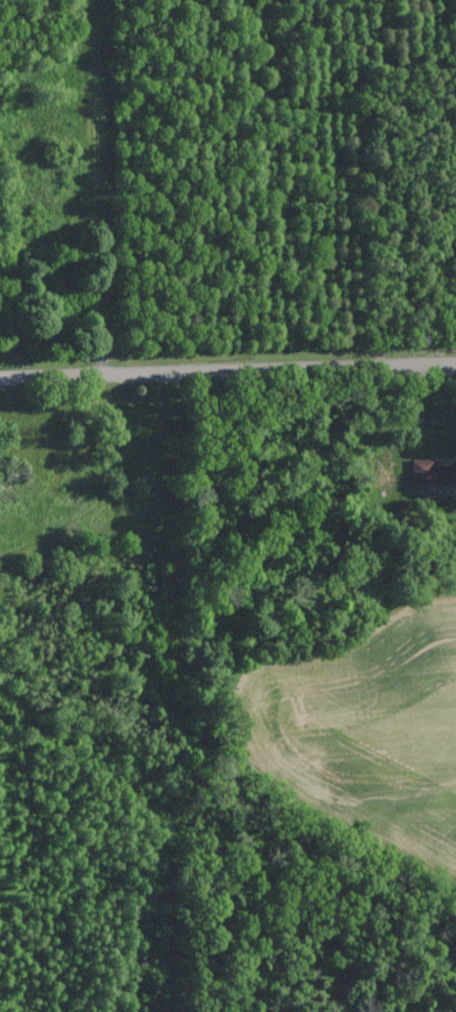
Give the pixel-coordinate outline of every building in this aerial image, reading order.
[(412,459),(412,485),(455,484),(455,464),(431,464),(431,458),(412,459)]
